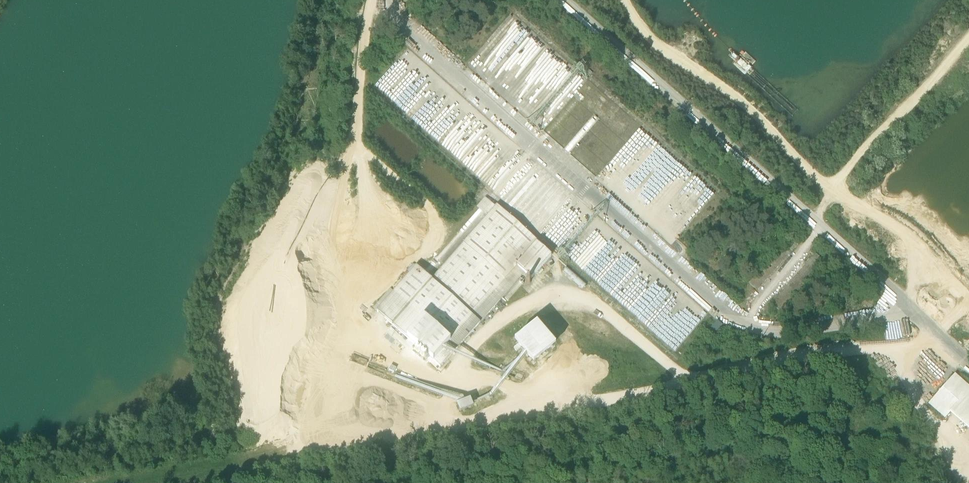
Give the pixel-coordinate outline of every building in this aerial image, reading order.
[(674,211),(681,218),(708,192),(682,165),(673,174),(684,184),(670,197),(679,206),(674,211)] [(492,204),(486,212),(489,215),(496,207),(492,204)] [(432,280),(392,325),(440,368),(452,354),(524,272),(531,279),(551,256),(537,243),(538,242),(497,206),(496,207),(489,215),(432,280)] [(417,267),(377,312),(392,325),(432,280),(417,267)] [(717,321),(711,328),(716,332),(722,325),(717,321)] [(554,347),(537,326),(516,344),(525,355),(533,365),(554,347)] [(418,350),(414,354),(419,358),(423,354),(418,350)] [(428,358),(423,354),(419,358),(424,362),(428,358)] [(351,355),(349,360),(364,366),(366,361),(351,355)] [(954,375),(928,404),(945,419),(950,413),(968,431),(968,388),(954,375)] [(469,400),(458,404),(461,413),(473,408),(469,400)] [(327,464),(316,465),(317,469),(315,469),(315,473),(328,471),(327,464)]
